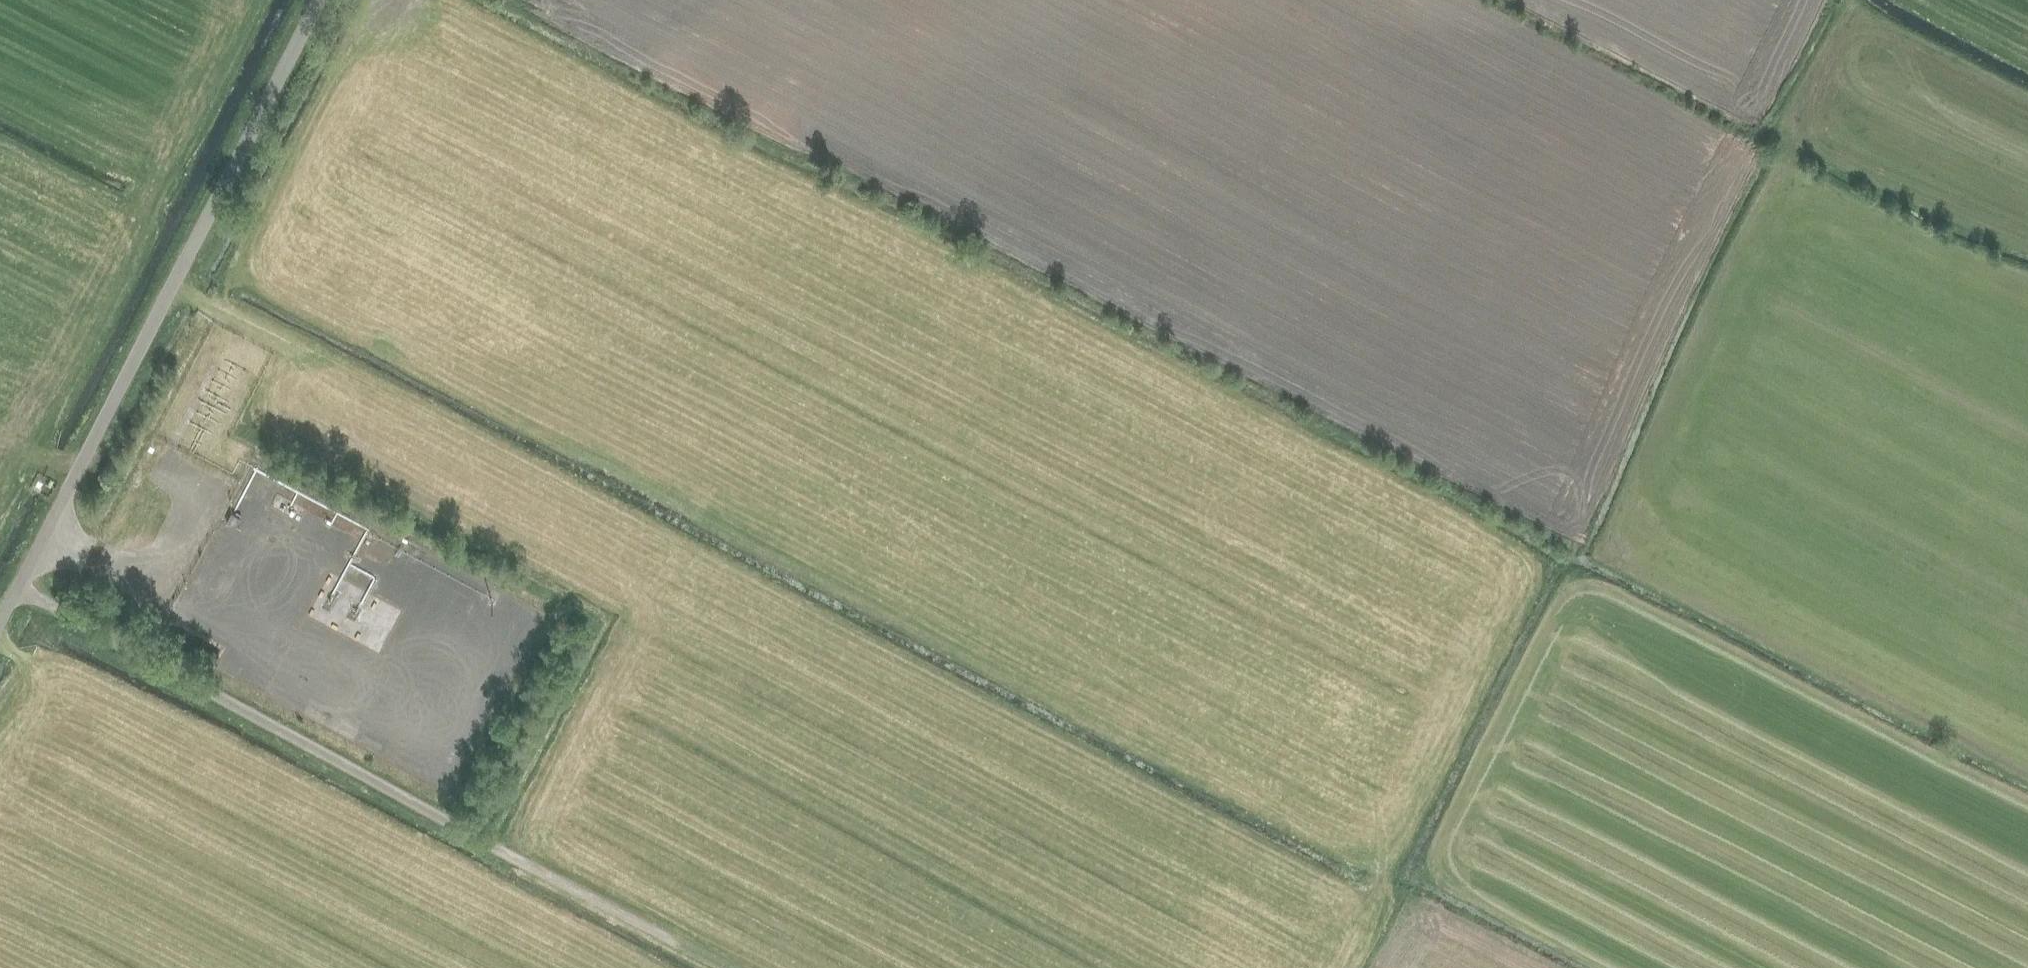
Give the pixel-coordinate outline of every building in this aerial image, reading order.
[(228,524),(237,528),(241,520),(233,515),(228,524)] [(385,639),(397,605),(365,594),(372,574),(346,565),(342,578),(328,573),(313,615),(349,627),(346,636),(367,643),(370,634),(385,639)]
